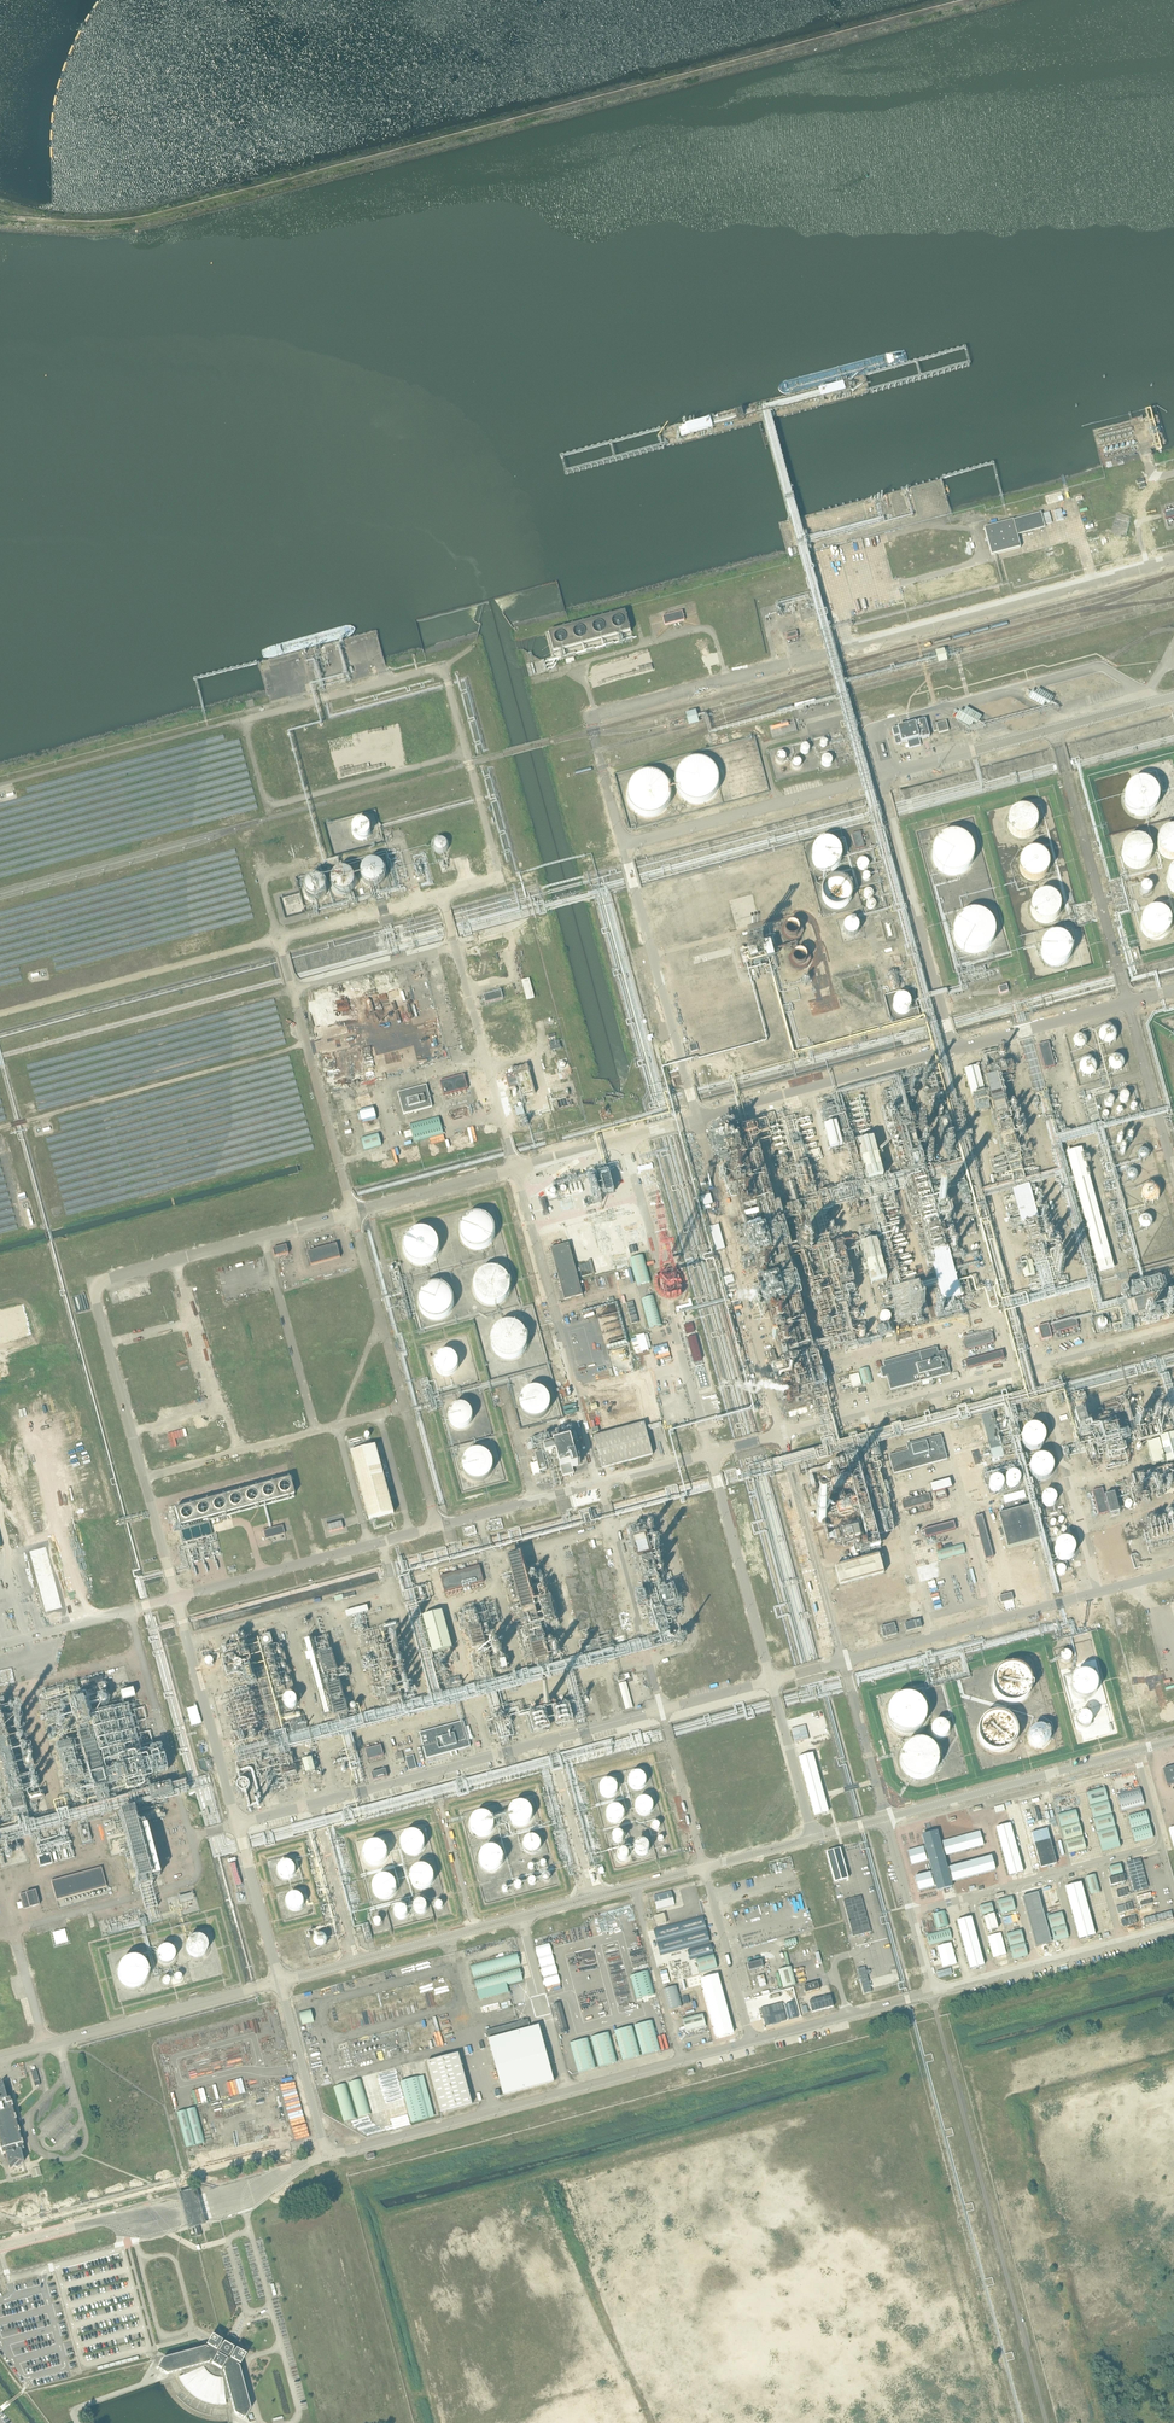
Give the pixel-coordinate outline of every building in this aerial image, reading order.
[(1173,517),(1173,509),(1164,512),(1166,520),(1173,517)] [(991,556),(1020,548),(1017,536),(1044,528),(1041,514),(984,529),(991,556)] [(665,626),(684,620),(682,612),(662,617),(665,626)] [(625,616),(547,637),(552,658),(630,636),(625,616)] [(796,631),(785,635),(786,640),(798,637),(796,631)] [(1053,700),(1039,692),(1036,697),(1032,695),(1029,701),(1044,709),(1047,704),(1050,706),(1053,700)] [(981,718),(966,709),(963,715),(960,713),(955,722),(970,730),(973,725),(976,727),(981,718)] [(922,739),(929,737),(925,720),(917,722),(918,723),(892,730),(896,745),(907,742),(909,749),(920,746),(919,739),(922,738),(922,739)] [(948,731),(946,721),(936,724),(935,722),(931,723),(933,732),(937,730),(938,733),(948,731)] [(801,749),(800,751),(801,753),(803,754),(805,755),(808,754),(809,752),(809,749),(808,747),(806,746),(804,746),(802,747),(801,749)] [(773,758),(774,760),(776,763),(778,764),(781,764),(784,764),(786,762),(788,759),(788,756),(787,753),(784,751),(782,750),(779,750),(777,751),(775,753),(773,755),(773,758)] [(821,760),(821,763),(821,765),(823,767),(826,768),(828,768),(830,766),(831,764),(832,762),(831,760),(830,758),(828,757),(825,757),(823,758),(821,760)] [(683,765),(681,767),(679,769),(678,771),(677,773),(676,776),(676,779),(675,781),(675,784),(676,786),(677,789),(678,791),(679,794),(681,796),(683,798),(685,800),(687,801),(690,802),(692,803),(694,804),(697,804),(700,804),(705,802),(708,801),(709,800),(712,798),(714,796),(715,795),(717,792),(718,790),(719,787),(719,784),(719,782),(719,779),(719,776),(718,773),(716,769),(713,766),(710,764),(708,762),(705,761),(701,760),(698,760),(695,760),(691,761),(688,762),(686,763),(683,765)] [(793,763),(793,766),(794,768),(796,770),(798,770),(801,768),(802,767),(802,764),(801,762),(799,761),(797,761),(795,762),(793,763)] [(633,809),(635,812),(637,813),(640,815),(644,816),(647,817),(650,817),(653,816),(656,816),(659,815),(662,813),(664,811),(666,809),(668,807),(669,804),(670,801),(671,798),(671,795),(671,792),(671,789),(670,786),(669,784),(667,782),(665,780),(663,778),(661,776),(658,775),(656,774),(653,773),(651,773),(648,773),(645,773),(642,774),(640,775),(638,776),(636,778),(634,779),(632,782),(630,784),(629,786),(628,789),(628,792),(627,795),(627,797),(628,800),(629,803),(630,805),(631,807),(633,809)] [(1144,816),(1148,815),(1152,812),(1155,809),(1158,805),(1159,800),(1158,795),(1156,791),(1153,787),(1150,784),(1146,783),(1142,782),(1138,783),(1134,784),(1130,787),(1127,790),(1125,794),(1125,798),(1125,802),(1126,806),(1128,810),(1132,813),(1135,815),(1140,816),(1144,816)] [(1008,823),(1009,828),(1010,831),(1013,835),(1016,837),(1020,838),(1024,839),(1029,838),(1032,836),(1035,833),(1037,829),(1038,825),(1038,820),(1036,816),(1033,813),(1030,810),(1026,809),(1021,809),(1017,810),(1014,812),(1011,815),(1009,819),(1008,823)] [(367,839),(368,838),(369,836),(370,834),(370,832),(370,830),(370,827),(368,825),(367,824),(365,823),(363,822),(360,822),(358,822),(356,823),(355,825),(353,827),(352,829),(352,831),(352,833),(353,836),(354,837),(355,838),(357,840),(360,840),(363,840),(365,839),(367,839)] [(1160,853),(1163,856),(1166,859),(1170,860),(1173,860),(1173,830),(1171,830),(1167,831),(1164,834),(1161,837),(1159,840),(1158,845),(1158,849),(1160,853)] [(856,849),(865,847),(860,832),(852,834),(856,849)] [(975,861),(975,856),(975,852),(973,848),(972,845),(969,841),(966,839),(962,837),(959,836),(956,835),(954,835),(950,835),(946,836),(943,838),(940,840),(939,841),(936,844),(935,846),(934,848),(933,852),(932,856),(933,860),(934,864),(936,868),(938,871),(942,874),(945,876),(949,877),(951,878),(953,878),(957,877),(961,876),(965,875),(967,873),(969,872),(971,869),(973,865),(975,861)] [(1129,868),(1133,869),(1137,869),(1142,868),(1146,866),(1149,863),(1151,859),(1151,855),(1151,850),(1149,846),(1146,843),(1143,840),(1139,839),(1134,839),(1130,840),(1126,842),(1123,846),(1122,850),(1121,854),(1121,858),(1123,862),(1126,865),(1129,868)] [(811,855),(811,859),(812,863),(815,867),(818,869),(822,871),(826,872),(830,871),(834,869),(837,867),(840,863),(841,859),(841,854),(839,850),(837,847),(833,844),(830,842),(825,842),(821,843),(817,844),(814,847),(812,851),(811,855)] [(434,852),(435,854),(438,855),(441,855),(444,854),(446,851),(446,849),(445,846),(443,844),(441,843),(438,843),(436,844),(434,846),(433,849),(434,852)] [(1019,863),(1019,867),(1020,871),(1022,875),(1025,878),(1029,880),(1033,881),(1037,880),(1041,879),(1045,876),(1047,873),(1049,869),(1049,864),(1048,860),(1045,856),(1042,853),(1038,852),(1034,851),(1030,852),(1026,853),(1023,856),(1021,859),(1019,863)] [(857,863),(857,865),(857,868),(859,869),(861,870),(864,870),(866,869),(867,867),(867,864),(866,862),(864,860),(862,860),(860,860),(858,861),(857,863)] [(370,864),(367,865),(365,867),(364,868),(363,870),(362,872),(362,874),(361,876),(362,879),(362,880),(363,882),(365,884),(368,886),(369,887),(371,887),(374,888),(377,887),(380,886),(382,884),(384,882),(385,879),(385,876),(385,873),(384,870),(382,867),(381,866),(379,865),(376,864),(375,864),(373,864),(370,864)] [(356,885),(356,883),(356,880),(355,878),(354,876),(352,874),(350,872),(348,871),(345,871),(344,871),(341,871),(339,872),(337,873),(335,874),(334,876),(333,878),(332,880),(332,883),(332,885),(333,887),(334,889),(336,891),(338,893),(340,894),(342,894),(344,895),(347,894),(349,894),(351,892),(352,891),(354,889),(355,887),(356,885)] [(327,893),(327,890),(327,888),(326,887),(325,884),(324,883),(322,881),(321,880),(319,880),(316,879),(314,879),(312,880),(310,881),(308,883),(307,884),(306,886),(305,888),(305,890),(305,892),(306,894),(306,896),(308,898),(309,899),(311,900),(313,901),(315,901),(318,901),(320,901),(322,900),(324,898),(325,897),(326,895),(327,893)] [(821,892),(821,896),(822,900),(825,904),(828,907),(831,909),(835,910),(840,909),(843,908),(847,905),(849,902),(851,898),(852,894),(851,890),(849,886),(846,883),(843,881),(839,879),(834,880),(830,881),(826,884),(823,887),(821,892)] [(1149,896),(1151,894),(1152,892),(1152,890),(1151,887),(1149,885),(1147,885),(1145,885),(1143,886),(1141,888),(1141,890),(1141,893),(1143,895),(1146,896),(1149,896)] [(864,897),(866,898),(869,898),(871,897),(872,895),(872,893),(870,891),(869,890),(867,890),(865,891),(864,893),(863,895),(864,897)] [(1031,910),(1032,914),(1034,917),(1037,920),(1041,922),(1045,923),(1050,922),(1054,921),(1057,918),(1059,914),(1060,911),(1060,907),(1059,903),(1057,899),(1054,896),(1051,895),(1046,894),(1042,894),(1038,895),(1035,898),(1033,901),(1031,905),(1031,910)] [(867,903),(866,905),(867,908),(869,909),(872,909),(874,908),(875,906),(875,904),(874,903),(873,901),(870,901),(868,901),(867,903)] [(1151,940),(1155,940),(1160,940),(1164,938),(1167,935),(1169,931),(1170,926),(1170,922),(1168,918),(1166,914),(1162,912),(1158,910),(1154,910),(1150,911),(1146,913),(1143,916),(1141,920),(1140,924),(1141,928),(1142,932),(1144,935),(1148,938),(1151,940)] [(996,936),(996,934),(995,930),(994,926),(992,922),(990,919),(988,918),(986,916),(983,914),(980,914),(978,913),(975,913),(971,913),(969,914),(967,914),(963,916),(960,919),(957,922),(955,925),(954,929),(954,934),(954,937),(955,941),(956,943),(957,945),(959,948),(962,951),(966,953),(970,954),(974,955),(978,955),(982,954),(985,953),(986,951),(989,950),(992,946),(994,942),(995,939),(996,936)] [(789,932),(799,924),(790,914),(780,922),(789,932)] [(843,933),(845,936),(847,938),(850,939),(854,939),(857,937),(858,934),(859,931),(858,928),(856,926),(854,924),(851,924),(848,924),(846,925),(844,928),(843,930),(843,933)] [(762,953),(770,950),(767,935),(758,937),(762,953)] [(1041,949),(1041,954),(1042,958),(1044,962),(1048,965),(1052,966),(1056,967),(1061,966),(1065,964),(1068,961),(1070,958),(1071,954),(1071,950),(1070,946),(1068,942),(1065,939),(1061,937),(1057,936),(1052,937),(1048,939),(1044,941),(1042,945),(1041,949)] [(789,947),(795,962),(810,957),(806,947),(802,949),(800,942),(789,947)] [(744,945),(747,953),(754,951),(751,943),(744,945)] [(527,1000),(534,998),(529,979),(521,981),(527,1000)] [(1006,980),(998,982),(1000,990),(1008,988),(1006,980)] [(485,1003),(503,998),(501,991),(483,995),(485,1003)] [(893,1009),(893,1012),(895,1015),(897,1017),(900,1018),(903,1018),(906,1017),(908,1015),(910,1013),(910,1010),(910,1007),(909,1005),(907,1003),(905,1002),(901,1001),(898,1002),(896,1003),(894,1006),(893,1009)] [(905,1042),(928,1036),(923,1017),(910,1020),(912,1027),(897,1031),(898,1036),(901,1035),(900,1032),(902,1032),(905,1042)] [(1117,1038),(1117,1036),(1117,1034),(1117,1032),(1116,1031),(1115,1030),(1114,1029),(1112,1028),(1111,1027),(1109,1027),(1107,1027),(1105,1027),(1103,1028),(1102,1029),(1101,1030),(1100,1032),(1099,1034),(1099,1036),(1099,1037),(1099,1039),(1100,1041),(1101,1042),(1102,1043),(1104,1044),(1105,1045),(1107,1045),(1110,1045),(1111,1044),(1113,1044),(1114,1043),(1115,1041),(1116,1040),(1117,1038)] [(1074,1044),(1075,1046),(1077,1048),(1080,1048),(1082,1048),(1085,1046),(1086,1044),(1087,1041),(1086,1038),(1084,1036),(1082,1035),(1079,1035),(1076,1035),(1074,1037),(1073,1039),(1073,1042),(1074,1044)] [(551,1051),(561,1048),(559,1040),(549,1043),(551,1051)] [(689,1045),(691,1052),(698,1050),(696,1043),(689,1045)] [(1044,1069),(1054,1066),(1048,1043),(1038,1046),(1044,1069)] [(1124,1065),(1124,1064),(1124,1061),(1123,1059),(1122,1058),(1121,1057),(1120,1056),(1118,1056),(1117,1056),(1115,1056),(1114,1056),(1112,1057),(1111,1058),(1110,1059),(1109,1060),(1109,1062),(1108,1063),(1108,1065),(1109,1067),(1109,1068),(1110,1069),(1111,1070),(1113,1071),(1115,1072),(1116,1072),(1117,1072),(1119,1071),(1121,1070),(1122,1069),(1123,1068),(1124,1067),(1124,1065)] [(1085,1076),(1088,1077),(1091,1076),(1094,1074),(1096,1071),(1096,1068),(1096,1065),(1094,1062),(1092,1060),(1089,1059),(1086,1059),(1083,1060),(1081,1062),(1079,1064),(1078,1067),(1079,1070),(1080,1073),(1082,1075),(1085,1076)] [(535,1094),(527,1066),(514,1069),(517,1077),(512,1079),(511,1074),(506,1076),(509,1089),(520,1086),(522,1097),(535,1094)] [(972,1098),(985,1094),(978,1067),(964,1071),(972,1098)] [(987,1090),(998,1088),(995,1070),(983,1072),(987,1090)] [(443,1095),(468,1089),(464,1075),(440,1082),(443,1095)] [(404,1115),(432,1107),(426,1085),(398,1093),(404,1115)] [(998,1098),(991,1100),(993,1108),(1003,1105),(1000,1091),(996,1092),(998,1098)] [(1120,1098),(1120,1100),(1122,1102),(1123,1103),(1125,1102),(1127,1101),(1128,1099),(1128,1097),(1127,1095),(1125,1094),(1122,1094),(1120,1096),(1120,1098)] [(374,1107),(371,1095),(356,1099),(360,1112),(374,1107)] [(1106,1102),(1107,1104),(1108,1106),(1111,1106),(1113,1105),(1114,1103),(1114,1101),(1114,1099),(1112,1098),(1110,1097),(1108,1098),(1106,1100),(1106,1102)] [(516,1110),(523,1108),(522,1100),(514,1102),(516,1110)] [(360,1113),(364,1127),(379,1123),(374,1109),(360,1113)] [(770,1359),(779,1394),(823,1382),(750,1111),(736,1115),(708,1123),(718,1160),(729,1156),(742,1203),(729,1207),(734,1226),(747,1223),(783,1356),(770,1359)] [(439,1117),(410,1125),(413,1136),(414,1143),(444,1135),(439,1117)] [(830,1151),(843,1148),(836,1125),(824,1128),(830,1151)] [(364,1150),(382,1146),(378,1134),(361,1138),(364,1150)] [(868,1182),(883,1178),(873,1140),(857,1144),(868,1182)] [(397,1142),(391,1144),(395,1159),(400,1157),(397,1142)] [(1099,1273),(1114,1269),(1081,1148),(1066,1153),(1099,1273)] [(1151,1156),(1152,1154),(1151,1152),(1150,1150),(1149,1149),(1147,1148),(1145,1149),(1143,1150),(1142,1151),(1141,1154),(1142,1156),(1143,1157),(1144,1159),(1146,1159),(1149,1159),(1150,1158),(1151,1156)] [(1139,1173),(1140,1172),(1139,1171),(1139,1170),(1138,1168),(1137,1167),(1135,1167),(1134,1166),(1132,1167),(1131,1167),(1130,1168),(1129,1169),(1129,1170),(1128,1172),(1129,1174),(1130,1176),(1132,1177),(1133,1178),(1134,1178),(1136,1177),(1138,1176),(1139,1174),(1139,1173)] [(569,1244),(550,1249),(562,1291),(558,1292),(561,1301),(564,1300),(582,1295),(576,1272),(575,1269),(572,1257),(575,1256),(575,1257),(607,1248),(587,1177),(551,1186),(555,1200),(576,1195),(588,1238),(571,1243),(569,1244)] [(1163,1195),(1164,1193),(1163,1191),(1163,1190),(1162,1188),(1161,1187),(1159,1185),(1158,1185),(1157,1184),(1155,1184),(1153,1184),(1151,1185),(1149,1185),(1148,1187),(1147,1188),(1146,1190),(1145,1191),(1145,1193),(1145,1195),(1146,1196),(1147,1198),(1147,1199),(1149,1200),(1151,1201),(1152,1202),(1154,1202),(1155,1202),(1157,1202),(1159,1201),(1160,1200),(1162,1199),(1163,1197),(1163,1195)] [(702,1194),(705,1205),(715,1202),(712,1191),(702,1194)] [(495,1234),(496,1230),(495,1227),(494,1223),(492,1219),(490,1217),(487,1214),(484,1213),(480,1212),(477,1211),(474,1211),(470,1212),(467,1214),(464,1217),(461,1219),(459,1223),(458,1226),(458,1230),(458,1233),(459,1237),(461,1241),(463,1244),(466,1246),(469,1248),(473,1249),(477,1249),(481,1249),(484,1248),(487,1246),(490,1244),(492,1241),(494,1237),(495,1234)] [(1156,1223),(1156,1221),(1156,1220),(1156,1218),(1155,1217),(1154,1216),(1152,1214),(1150,1213),(1149,1213),(1147,1213),(1146,1214),(1144,1214),(1143,1215),(1142,1217),(1141,1218),(1141,1219),(1140,1221),(1141,1223),(1141,1224),(1142,1225),(1143,1227),(1145,1228),(1147,1229),(1148,1229),(1149,1229),(1151,1229),(1153,1228),(1154,1227),(1155,1226),(1156,1225),(1156,1223)] [(439,1250),(439,1247),(439,1243),(438,1240),(436,1237),(434,1234),(431,1232),(428,1230),(425,1229),(422,1229),(419,1229),(415,1230),(412,1231),(409,1234),(406,1236),(404,1240),(403,1243),(403,1247),(403,1250),(404,1254),(406,1257),(408,1260),(411,1262),(414,1264),(417,1265),(421,1265),(424,1265),(427,1264),(431,1262),(434,1260),(436,1257),(438,1254),(439,1250)] [(1041,1261),(1050,1259),(1048,1240),(1038,1242),(1041,1261)] [(871,1285),(887,1281),(876,1242),(861,1246),(871,1285)] [(311,1265),(340,1257),(337,1244),(308,1252),(311,1265)] [(752,1254),(743,1256),(747,1269),(755,1267),(752,1254)] [(637,1286),(650,1282),(643,1255),(630,1259),(637,1286)] [(1023,1274),(1034,1272),(1031,1256),(1019,1259),(1023,1274)] [(589,1258),(579,1261),(580,1267),(590,1264),(589,1258)] [(511,1290),(511,1286),(511,1282),(510,1279),(508,1276),(506,1272),(503,1270),(500,1268),(496,1267),(493,1267),(488,1267),(485,1268),(482,1269),(479,1272),(476,1275),(474,1278),(473,1282),(473,1285),(473,1289),(474,1293),(476,1296),(478,1299),(481,1302),(485,1303),(488,1305),(491,1305),(496,1305),(500,1303),(503,1302),(506,1299),(508,1296),(510,1293),(511,1290)] [(955,1282),(967,1279),(965,1271),(953,1274),(955,1282)] [(1165,1280),(1168,1291),(1173,1290),(1173,1279),(1173,1278),(1165,1280)] [(1133,1299),(1163,1291),(1160,1279),(1129,1287),(1133,1299)] [(454,1305),(454,1301),(454,1297),(453,1294),(451,1290),(449,1288),(447,1286),(445,1285),(443,1284),(439,1283),(436,1282),(432,1283),(428,1284),(426,1285),(423,1288),(421,1290),(419,1294),(418,1297),(417,1300),(417,1304),(418,1307),(420,1310),(422,1313),(424,1315),(428,1317),(431,1319),(435,1319),(438,1319),(442,1318),(445,1317),(448,1314),(450,1312),(451,1310),(452,1308),(454,1305)] [(1173,1307),(1173,1292),(1126,1305),(1129,1319),(1173,1307)] [(649,1329),(662,1325),(653,1296),(641,1299),(649,1329)] [(892,1319),(892,1317),(892,1315),(891,1313),(889,1312),(887,1312),(886,1312),(885,1312),(883,1313),(882,1315),(881,1317),(882,1319),(883,1321),(884,1322),(886,1323),(888,1323),(890,1322),(892,1320),(892,1319)] [(732,1315),(727,1316),(732,1335),(737,1334),(732,1315)] [(772,1323),(770,1324),(768,1316),(762,1317),(763,1325),(767,1324),(768,1328),(772,1327),(772,1323)] [(1054,1333),(1078,1326),(1075,1317),(1051,1323),(1054,1333)] [(1103,1319),(1100,1319),(1099,1321),(1098,1324),(1099,1326),(1102,1327),(1104,1327),(1105,1327),(1107,1325),(1107,1323),(1107,1321),(1105,1319),(1103,1319)] [(527,1344),(528,1340),(528,1336),(527,1334),(526,1332),(525,1330),(524,1328),(522,1326),(519,1324),(516,1322),(513,1321),(509,1320),(505,1321),(501,1322),(498,1324),(495,1326),(493,1328),(491,1332),(490,1335),(489,1339),(490,1343),(491,1347),(493,1350),(495,1353),(498,1356),(501,1357),(505,1359),(508,1359),(512,1359),(516,1357),(519,1356),(522,1353),(525,1350),(526,1347),(527,1344)] [(1042,1340),(1052,1338),(1048,1324),(1038,1327),(1042,1340)] [(965,1351),(994,1343),(992,1333),(963,1341),(965,1351)] [(696,1335),(687,1338),(694,1362),(702,1359),(696,1335)] [(606,1341),(607,1346),(627,1341),(626,1336),(606,1341)] [(938,1353),(936,1348),(883,1363),(884,1368),(880,1369),(883,1378),(887,1377),(890,1390),(950,1374),(944,1352),(938,1353)] [(434,1365),(435,1368),(437,1372),(441,1374),(444,1375),(448,1375),(452,1374),(455,1372),(457,1369),(459,1365),(458,1361),(457,1358),(455,1355),(452,1353),(449,1351),(445,1351),(441,1352),(438,1354),(436,1357),(435,1361),(434,1365)] [(1002,1352),(965,1362),(967,1370),(1004,1360),(1002,1352)] [(872,1382),(869,1367),(859,1370),(863,1385),(872,1382)] [(862,1385),(859,1373),(850,1376),(853,1387),(862,1385)] [(523,1410),(526,1413),(529,1416),(534,1417),(538,1417),(542,1416),(546,1414),(549,1410),(551,1406),(551,1402),(551,1398),(549,1394),(547,1391),(543,1389),(540,1387),(536,1387),(532,1388),(528,1389),(524,1393),(522,1396),(521,1401),(521,1405),(523,1410)] [(450,1421),(452,1424),(454,1427),(458,1428),(462,1428),(466,1427),(469,1425),(471,1422),(473,1418),(473,1415),(472,1412),(470,1409),(467,1407),(464,1405),(461,1405),(458,1405),(454,1407),(451,1410),(450,1413),(449,1417),(450,1421)] [(990,1450),(1002,1447),(992,1413),(981,1416),(990,1450)] [(1083,1420),(1073,1423),(1079,1442),(1088,1440),(1083,1420)] [(603,1468),(653,1455),(644,1423),(594,1437),(603,1468)] [(1046,1439),(1046,1437),(1046,1435),(1045,1433),(1044,1430),(1042,1429),(1041,1427),(1038,1426),(1037,1425),(1034,1425),(1031,1425),(1029,1426),(1027,1427),(1025,1429),(1024,1430),(1023,1433),(1022,1435),(1022,1437),(1022,1440),(1023,1442),(1024,1444),(1025,1445),(1027,1447),(1029,1448),(1031,1449),(1033,1449),(1035,1449),(1037,1449),(1040,1448),(1042,1446),(1044,1444),(1045,1442),(1046,1439)] [(1173,1461),(1173,1433),(1159,1437),(1166,1464),(1173,1461)] [(894,1474),(947,1459),(941,1435),(906,1445),(908,1451),(889,1456),(894,1474)] [(578,1466),(571,1438),(554,1443),(554,1445),(544,1448),(546,1455),(557,1452),(563,1476),(574,1473),(573,1467),(578,1466)] [(1152,1465),(1164,1462),(1159,1440),(1146,1444),(1152,1465)] [(817,1504),(813,1505),(822,1539),(835,1536),(837,1544),(842,1542),(842,1545),(850,1543),(853,1555),(881,1548),(877,1533),(896,1528),(874,1441),(826,1454),(828,1463),(807,1468),(817,1504)] [(369,1519),(394,1512),(376,1446),(351,1452),(369,1519)] [(993,1460),(1004,1456),(1002,1448),(990,1451),(993,1460)] [(463,1465),(464,1469),(466,1473),(469,1476),(473,1478),(478,1479),(482,1478),(486,1476),(490,1473),(492,1470),(493,1465),(493,1461),(491,1457),(489,1453),(485,1451),(481,1449),(477,1449),(473,1450),(470,1452),(467,1454),(465,1457),(463,1461),(463,1465)] [(533,1475),(540,1473),(540,1472),(547,1470),(542,1453),(535,1455),(538,1463),(530,1465),(533,1475)] [(1053,1471),(1053,1469),(1053,1466),(1052,1464),(1051,1463),(1050,1461),(1048,1459),(1047,1458),(1044,1457),(1042,1457),(1040,1457),(1038,1457),(1036,1458),(1034,1460),(1032,1462),(1031,1464),(1030,1466),(1030,1468),(1030,1471),(1030,1473),(1031,1475),(1032,1476),(1034,1478),(1036,1479),(1038,1480),(1041,1480),(1043,1480),(1046,1480),(1048,1479),(1050,1477),(1051,1475),(1052,1473),(1053,1471)] [(1021,1481),(1021,1480),(1020,1478),(1020,1477),(1019,1476),(1019,1474),(1017,1473),(1016,1473),(1014,1472),(1012,1472),(1011,1473),(1008,1474),(1007,1475),(1007,1477),(1006,1478),(1006,1479),(1006,1482),(1007,1483),(1008,1484),(1009,1486),(1011,1486),(1013,1487),(1015,1487),(1016,1486),(1018,1485),(1019,1484),(1020,1482),(1021,1481)] [(1004,1484),(1004,1483),(1003,1481),(1003,1479),(1002,1478),(1000,1477),(999,1476),(997,1476),(995,1476),(994,1476),(992,1477),(991,1478),(990,1479),(989,1480),(989,1481),(989,1483),(989,1484),(989,1486),(990,1487),(991,1488),(992,1489),(993,1490),(995,1490),(996,1491),(998,1490),(999,1490),(1000,1489),(1001,1489),(1002,1487),(1003,1486),(1004,1484)] [(182,1543),(212,1535),(208,1521),(295,1497),(289,1477),(173,1508),(182,1543)] [(949,1479),(930,1484),(932,1493),(952,1488),(949,1479)] [(1099,1515),(1108,1512),(1102,1489),(1092,1491),(1099,1515)] [(945,1490),(934,1492),(937,1501),(947,1498),(945,1490)] [(1056,1500),(1057,1499),(1056,1497),(1056,1496),(1055,1494),(1053,1492),(1051,1491),(1050,1491),(1048,1491),(1046,1492),(1045,1492),(1044,1493),(1043,1494),(1042,1496),(1042,1497),(1042,1499),(1042,1501),(1043,1503),(1043,1504),(1045,1505),(1046,1506),(1049,1506),(1050,1506),(1052,1506),(1053,1505),(1054,1504),(1055,1503),(1056,1502),(1056,1500)] [(90,1503),(97,1500),(94,1493),(87,1497),(90,1503)] [(904,1510),(931,1503),(929,1494),(901,1501),(904,1510)] [(1110,1514),(1119,1512),(1114,1494),(1105,1496),(1110,1514)] [(1022,1508),(1019,1500),(1005,1504),(1007,1512),(999,1515),(1008,1548),(1039,1540),(1030,1506),(1022,1508)] [(924,1524),(948,1520),(947,1513),(923,1517),(924,1524)] [(986,1559),(993,1557),(982,1515),(974,1517),(986,1559)] [(342,1521),(328,1525),(329,1532),(344,1528),(342,1521)] [(953,1522),(923,1530),(925,1538),(955,1530),(953,1522)] [(282,1525),(263,1531),(265,1539),(285,1534),(282,1525)] [(922,1540),(924,1546),(930,1544),(928,1538),(922,1540)] [(1055,1549),(1055,1553),(1057,1556),(1060,1559),(1063,1560),(1067,1560),(1070,1559),(1073,1556),(1075,1553),(1075,1550),(1075,1547),(1074,1544),(1072,1542),(1069,1540),(1065,1539),(1061,1540),(1058,1542),(1056,1545),(1055,1549)] [(963,1544),(936,1551),(938,1560),(965,1553),(963,1544)] [(915,1548),(918,1562),(924,1561),(921,1547),(915,1548)] [(922,1581),(969,1568),(965,1554),(919,1567),(922,1581)] [(840,1585),(884,1574),(879,1555),(835,1567),(840,1585)] [(1057,1566),(1057,1568),(1058,1570),(1061,1571),(1063,1571),(1065,1569),(1066,1566),(1065,1564),(1063,1562),(1060,1562),(1058,1563),(1057,1564),(1057,1566)] [(445,1592),(484,1582),(480,1566),(441,1576),(445,1592)] [(704,1591),(693,1592),(694,1601),(705,1600),(704,1591)] [(1001,1604),(1013,1601),(1011,1594),(999,1597),(1001,1604)] [(420,1602),(410,1602),(409,1612),(419,1612),(420,1602)] [(348,1617),(369,1611),(367,1606),(346,1612),(348,1617)] [(433,1653),(452,1648),(442,1611),(423,1616),(433,1653)] [(706,1615),(700,1616),(704,1630),(709,1629),(706,1615)] [(907,1632),(922,1628),(920,1620),(905,1624),(907,1632)] [(863,1621),(852,1624),(853,1631),(865,1628),(863,1621)] [(884,1638),(897,1634),(894,1624),(881,1627),(884,1638)] [(306,1657),(310,1656),(322,1709),(327,1708),(309,1633),(303,1635),(307,1648),(304,1648),(306,1657)] [(1058,1657),(1058,1660),(1060,1662),(1063,1664),(1066,1665),(1069,1664),(1072,1662),(1073,1659),(1074,1656),(1073,1653),(1071,1651),(1068,1649),(1065,1649),(1062,1650),(1060,1651),(1058,1654),(1058,1657)] [(368,1654),(362,1655),(364,1663),(374,1662),(373,1656),(369,1657),(368,1654)] [(205,1659),(205,1661),(206,1663),(208,1664),(211,1664),(212,1662),(213,1660),(212,1658),(211,1657),(209,1656),(207,1656),(206,1657),(205,1659)] [(1033,1688),(1033,1685),(1033,1681),(1032,1678),(1031,1675),(1029,1672),(1027,1670),(1024,1668),(1021,1666),(1017,1665),(1014,1665),(1011,1665),(1007,1665),(1004,1667),(1001,1668),(999,1671),(997,1673),(995,1676),(994,1680),(993,1683),(993,1686),(994,1690),(995,1693),(997,1696),(999,1698),(1001,1701),(1004,1702),(1007,1704),(1011,1704),(1014,1705),(1017,1704),(1021,1703),(1024,1702),(1027,1700),(1029,1697),(1031,1694),(1032,1691),(1033,1688)] [(106,1673),(86,1678),(89,1688),(109,1683),(106,1673)] [(626,1710),(633,1708),(626,1682),(619,1684),(626,1710)] [(120,1686),(121,1694),(133,1692),(132,1683),(120,1686)] [(889,1717),(890,1721),(893,1725),(897,1728),(901,1730),(905,1731),(910,1731),(914,1730),(919,1728),(922,1725),(925,1721),(926,1717),(927,1712),(926,1707),(925,1703),(922,1699),(918,1696),(914,1694),(910,1693),(905,1693),(900,1694),(896,1696),(893,1699),(890,1703),(889,1708),(888,1712),(889,1717)] [(284,1699),(284,1702),(286,1705),(288,1706),(291,1707),(294,1706),(296,1704),(297,1701),(297,1698),(295,1696),(292,1694),(290,1694),(287,1695),(286,1697),(284,1699)] [(193,1702),(195,1709),(202,1707),(200,1700),(193,1702)] [(1077,1704),(1073,1716),(1084,1721),(1089,1709),(1077,1704)] [(377,1714),(374,1705),(363,1708),(365,1717),(377,1714)] [(1019,1738),(1019,1735),(1019,1731),(1018,1728),(1016,1725),(1014,1722),(1012,1719),(1009,1717),(1006,1716),(1002,1715),(999,1715),(995,1715),(992,1716),(989,1717),(986,1719),(984,1722),(982,1725),(980,1728),(979,1731),(979,1735),(979,1738),(980,1741),(982,1745),(984,1747),(986,1750),(989,1752),(992,1753),(995,1754),(999,1755),(1002,1754),(1006,1753),(1009,1752),(1012,1750),(1014,1747),(1016,1745),(1018,1741),(1019,1738)] [(494,1718),(498,1734),(512,1730),(511,1725),(506,1726),(504,1716),(494,1718)] [(307,1727),(304,1717),(298,1719),(300,1729),(307,1727)] [(427,1758),(471,1747),(464,1721),(420,1733),(427,1758)] [(933,1734),(934,1737),(937,1738),(940,1739),(943,1739),(946,1738),(948,1736),(949,1733),(950,1730),(949,1727),(947,1724),(945,1723),(942,1722),(939,1722),(936,1723),(934,1725),(932,1728),(932,1731),(933,1734)] [(795,1743),(809,1739),(805,1725),(791,1729),(795,1743)] [(1029,1734),(1030,1737),(1031,1741),(1034,1743),(1037,1745),(1040,1745),(1044,1744),(1047,1742),(1049,1739),(1050,1736),(1049,1732),(1048,1729),(1045,1727),(1042,1725),(1039,1725),(1035,1726),(1032,1728),(1030,1730),(1029,1734)] [(381,1739),(365,1744),(368,1755),(384,1751),(381,1739)] [(939,1764),(939,1760),(939,1757),(938,1754),(936,1751),(935,1748),(932,1746),(930,1744),(927,1742),(924,1741),(920,1741),(917,1741),(914,1742),(911,1743),(908,1745),(905,1747),(903,1749),(902,1752),(901,1755),(900,1759),(900,1762),(901,1765),(902,1768),(903,1771),(905,1774),(908,1776),(911,1778),(914,1779),(917,1780),(920,1780),(924,1779),(927,1778),(930,1777),(932,1775),(935,1772),(936,1770),(938,1767),(939,1764)] [(88,1790),(75,1742),(57,1746),(70,1795),(88,1790)] [(518,1768),(528,1766),(524,1750),(518,1752),(519,1760),(516,1761),(518,1768)] [(409,1765),(416,1763),(413,1751),(406,1752),(409,1765)] [(813,1753),(798,1757),(814,1815),(828,1811),(813,1753)] [(146,1791),(138,1755),(122,1759),(124,1768),(115,1770),(120,1789),(129,1787),(131,1795),(146,1791)] [(313,1770),(310,1757),(300,1759),(303,1773),(313,1770)] [(372,1766),(372,1772),(386,1771),(385,1764),(372,1766)] [(1173,1784),(1173,1766),(1164,1769),(1168,1786),(1173,1784)] [(629,1780),(629,1784),(631,1787),(633,1789),(636,1790),(640,1789),(643,1788),(645,1785),(646,1782),(646,1779),(644,1776),(642,1774),(638,1773),(635,1773),(632,1775),(630,1777),(629,1780)] [(246,1774),(238,1775),(240,1785),(248,1784),(246,1774)] [(782,1774),(740,1784),(747,1812),(789,1803),(782,1774)] [(600,1790),(601,1792),(603,1795),(605,1796),(608,1797),(611,1797),(614,1795),(616,1793),(617,1790),(617,1787),(616,1784),(614,1782),(612,1780),(609,1779),(606,1780),(603,1781),(601,1784),(600,1786),(600,1790)] [(1088,1803),(1106,1798),(1103,1785),(1085,1790),(1088,1803)] [(636,1805),(636,1808),(637,1811),(639,1813),(642,1815),(645,1815),(648,1815),(651,1813),(653,1811),(654,1808),(654,1805),(652,1802),(650,1799),(648,1798),(644,1797),(641,1798),(639,1799),(637,1802),(636,1805)] [(1094,1818),(1112,1813),(1108,1800),(1090,1805),(1094,1818)] [(519,1827),(523,1827),(527,1827),(530,1825),(532,1823),(534,1820),(535,1816),(535,1812),(533,1809),(531,1806),(527,1804),(524,1803),(520,1804),(516,1806),(513,1808),(512,1812),(511,1815),(512,1819),(513,1822),(516,1825),(519,1827)] [(1032,1810),(1030,1803),(1023,1806),(1025,1812),(1032,1810)] [(606,1813),(607,1816),(608,1819),(611,1821),(614,1822),(617,1822),(620,1821),(622,1818),(623,1816),(624,1813),(623,1810),(621,1807),(619,1805),(616,1804),(613,1804),(610,1805),(608,1808),(606,1810),(606,1813)] [(727,1805),(720,1807),(722,1820),(729,1819),(727,1805)] [(1061,1826),(1079,1821),(1075,1808),(1057,1813),(1061,1826)] [(136,1828),(132,1810),(117,1814),(136,1889),(152,1885),(150,1878),(159,1876),(146,1825),(136,1828)] [(1131,1829),(1149,1824),(1146,1811),(1128,1816),(1131,1829)] [(473,1832),(475,1834),(478,1837),(482,1837),(486,1837),(490,1835),(493,1833),(494,1829),(495,1825),(494,1821),(492,1818),(490,1815),(486,1814),(483,1813),(479,1814),(476,1816),(473,1818),(471,1821),(471,1825),(471,1828),(473,1832)] [(1097,1831),(1115,1826),(1112,1814),(1094,1819),(1097,1831)] [(996,1827),(1009,1876),(1023,1872),(1010,1823),(996,1827)] [(1065,1840),(1083,1835),(1079,1823),(1061,1828),(1065,1840)] [(87,1825),(78,1827),(82,1842),(91,1840),(87,1825)] [(1135,1843),(1153,1838),(1150,1825),(1132,1830),(1135,1843)] [(747,1837),(755,1835),(753,1827),(745,1829),(747,1837)] [(1101,1845),(1119,1840),(1115,1827),(1097,1832),(1101,1845)] [(936,1886),(937,1890),(953,1886),(951,1882),(995,1870),(991,1856),(948,1868),(944,1856),(984,1845),(980,1831),(940,1842),(937,1830),(922,1835),(925,1846),(908,1850),(912,1864),(928,1860),(932,1872),(915,1876),(919,1890),(936,1886)] [(401,1842),(401,1846),(402,1849),(405,1852),(408,1854),(412,1855),(415,1855),(419,1854),(421,1852),(423,1849),(424,1845),(424,1842),(423,1839),(421,1836),(419,1833),(415,1832),(411,1832),(408,1833),(405,1835),(402,1838),(401,1842)] [(613,1837),(613,1839),(614,1841),(616,1842),(619,1843),(621,1842),(622,1840),(623,1838),(623,1836),(622,1834),(620,1833),(618,1833),(615,1833),(614,1835),(613,1837)] [(530,1852),(534,1853),(537,1852),(539,1850),(541,1848),(542,1845),(542,1842),(540,1839),(538,1837),(536,1835),(533,1835),(530,1835),(528,1837),(526,1839),(524,1842),(524,1845),(525,1848),(527,1851),(530,1852)] [(1068,1854),(1086,1849),(1083,1836),(1065,1841),(1068,1854)] [(1050,1839),(1034,1844),(1041,1867),(1057,1863),(1050,1839)] [(388,1856),(388,1854),(388,1851),(387,1849),(385,1846),(384,1844),(382,1842),(380,1841),(377,1840),(374,1840),(371,1840),(368,1841),(366,1842),(364,1844),(363,1846),(361,1849),(361,1851),(360,1854),(361,1856),(361,1859),(363,1861),(365,1863),(367,1865),(370,1867),(372,1867),(375,1867),(377,1867),(380,1866),(382,1865),(384,1863),(385,1861),(387,1859),(388,1856)] [(649,1850),(649,1849),(649,1847),(649,1846),(648,1845),(647,1843),(646,1842),(645,1842),(643,1841),(642,1841),(640,1841),(639,1842),(638,1842),(636,1843),(635,1845),(635,1846),(634,1847),(634,1849),(634,1850),(635,1852),(635,1853),(636,1854),(638,1855),(639,1856),(640,1856),(642,1856),(643,1856),(645,1856),(646,1855),(647,1854),(648,1853),(649,1852),(649,1850)] [(485,1869),(488,1871),(492,1872),(495,1872),(499,1871),(502,1868),(504,1865),(505,1862),(505,1858),(504,1855),(502,1852),(499,1849),(495,1848),(491,1848),(488,1850),(485,1852),(483,1855),(482,1859),(482,1862),(483,1866),(485,1869)] [(826,1852),(834,1883),(849,1879),(841,1848),(826,1852)] [(621,1861),(623,1861),(625,1860),(627,1859),(628,1857),(627,1854),(626,1852),(624,1851),(622,1851),(620,1851),(618,1853),(617,1855),(617,1858),(619,1860),(621,1861)] [(37,1857),(40,1867),(53,1864),(50,1854),(37,1857)] [(1110,1870),(1122,1868),(1120,1859),(1109,1861),(1110,1870)] [(281,1877),(283,1878),(287,1879),(290,1878),(293,1876),(295,1873),(295,1869),(295,1866),(293,1863),(290,1861),(288,1860),(285,1860),(282,1861),(280,1863),(278,1865),(277,1868),(277,1872),(278,1875),(281,1877)] [(1148,1882),(1145,1873),(1143,1873),(1142,1868),(1140,1868),(1140,1867),(1137,1868),(1136,1866),(1130,1868),(1136,1886),(1148,1882)] [(57,1900),(106,1886),(101,1867),(51,1881),(57,1900)] [(411,1883),(414,1887),(416,1889),(420,1890),(423,1890),(427,1889),(430,1887),(432,1885),(434,1881),(434,1878),(433,1874),(431,1871),(429,1869),(426,1867),(422,1867),(419,1867),(415,1869),(412,1872),(411,1876),(411,1880),(411,1883)] [(1094,1868),(1086,1871),(1092,1890),(1100,1887),(1094,1868)] [(1124,1870),(1109,1871),(1110,1880),(1125,1879),(1124,1870)] [(398,1889),(399,1886),(398,1883),(398,1881),(396,1879),(395,1877),(393,1875),(391,1874),(389,1873),(386,1872),(383,1873),(380,1873),(378,1875),(376,1876),(373,1879),(372,1881),(371,1883),(371,1886),(371,1889),(372,1891),(373,1893),(375,1896),(377,1898),(379,1899),(382,1900),(384,1900),(388,1900),(390,1899),(392,1898),(394,1896),(396,1894),(398,1892),(398,1889)] [(550,1878),(550,1877),(550,1875),(549,1874),(548,1873),(547,1872),(546,1872),(544,1872),(542,1873),(541,1874),(541,1875),(541,1876),(541,1878),(542,1880),(543,1880),(544,1881),(545,1881),(547,1881),(548,1880),(550,1878)] [(1065,1887),(1079,1939),(1095,1935),(1081,1882),(1065,1887)] [(1048,1885),(1050,1893),(1048,1894),(1049,1899),(1058,1897),(1053,1883),(1048,1885)] [(1127,1884),(1116,1886),(1118,1894),(1128,1891),(1127,1884)] [(24,1909),(39,1905),(35,1891),(20,1895),(24,1909)] [(671,1892),(653,1896),(657,1909),(674,1905),(671,1892)] [(289,1908),(291,1910),(294,1911),(297,1911),(300,1909),(303,1907),(304,1903),(304,1900),(303,1897),(301,1895),(298,1893),(295,1893),(291,1893),(289,1895),(287,1898),(286,1900),(286,1903),(287,1906),(289,1908)] [(1047,1925),(1038,1893),(1022,1897),(1036,1947),(1052,1943),(1048,1931),(1047,1925)] [(843,1901),(853,1937),(871,1932),(861,1896),(843,1901)] [(1012,1897),(998,1901),(1001,1913),(1016,1909),(1012,1897)] [(979,1900),(981,1909),(993,1907),(991,1898),(979,1900)] [(416,1911),(418,1913),(421,1913),(423,1912),(425,1910),(426,1908),(426,1905),(424,1902),(422,1901),(419,1900),(416,1902),(414,1904),(414,1907),(414,1909),(416,1911)] [(442,1906),(442,1904),(442,1903),(441,1901),(440,1901),(438,1900),(437,1900),(436,1901),(435,1902),(434,1904),(434,1906),(435,1907),(436,1908),(438,1908),(440,1908),(441,1907),(442,1906)] [(1116,1902),(1118,1909),(1125,1907),(1123,1900),(1116,1902)] [(394,1915),(396,1918),(399,1919),(402,1919),(405,1918),(406,1915),(407,1912),(406,1909),(404,1908),(401,1907),(399,1907),(397,1908),(395,1910),(394,1913),(394,1915)] [(993,1908),(983,1910),(987,1925),(997,1922),(993,1908)] [(655,1921),(663,1920),(662,1911),(654,1911),(655,1921)] [(948,1926),(944,1911),(933,1914),(937,1929),(948,1926)] [(1050,1925),(1047,1925),(1048,1931),(1051,1930),(1054,1941),(1069,1937),(1062,1912),(1047,1916),(1050,1925)] [(673,1938),(707,1929),(704,1916),(670,1925),(673,1938)] [(957,1920),(970,1969),(984,1965),(971,1917),(957,1920)] [(1012,1954),(1027,1951),(1022,1925),(1007,1928),(1012,1954)] [(655,1948),(671,1945),(667,1928),(652,1931),(655,1948)] [(949,1928),(926,1935),(929,1945),(952,1939),(949,1928)] [(676,1951),(711,1942),(707,1930),(673,1939),(676,1951)] [(322,1944),(324,1943),(326,1941),(327,1938),(326,1936),(325,1933),(323,1932),(321,1931),(318,1931),(316,1932),(314,1934),(313,1936),(313,1939),(314,1941),(316,1943),(319,1944),(322,1944)] [(1006,1954),(1001,1933),(988,1937),(994,1958),(1006,1954)] [(187,1949),(188,1952),(191,1954),(194,1956),(198,1956),(202,1955),(205,1952),(206,1949),(207,1946),(206,1942),(205,1939),(202,1937),(199,1936),(195,1936),(192,1937),(189,1939),(187,1942),(187,1945),(187,1949)] [(951,1943),(937,1947),(942,1967),(957,1963),(951,1943)] [(711,1944),(688,1950),(690,1960),(714,1954),(711,1944)] [(157,1953),(157,1956),(158,1959),(160,1962),(162,1963),(165,1964),(168,1964),(171,1962),(173,1960),(175,1957),(175,1954),(174,1951),(172,1949),(170,1947),(167,1946),(164,1946),(161,1947),(158,1950),(157,1953)] [(798,1964),(812,1960),(810,1956),(814,1955),(812,1947),(794,1952),(798,1964)] [(474,1977),(521,1965),(517,1952),(471,1965),(474,1977)] [(700,1973),(717,1968),(714,1955),(696,1960),(700,1973)] [(131,1987),(136,1987),(140,1985),(143,1983),(146,1980),(148,1976),(148,1972),(148,1968),(147,1965),(144,1961),(141,1958),(137,1957),(132,1956),(128,1957),(124,1959),(121,1963),(119,1967),(118,1971),(118,1976),(120,1980),(123,1983),(127,1986),(131,1987)] [(748,1964),(749,1970),(763,1967),(762,1960),(748,1964)] [(783,1987),(796,1984),(791,1965),(779,1968),(783,1987)] [(802,1967),(795,1968),(797,1976),(804,1974),(803,1970),(803,1971),(802,1967)] [(858,1969),(865,1993),(871,1991),(867,1974),(870,1973),(869,1970),(866,1970),(865,1967),(858,1969)] [(478,1992),(523,1980),(520,1968),(474,1980),(478,1992)] [(557,1968),(543,1972),(546,1987),(561,1984),(557,1968)] [(648,1971),(631,1976),(637,1999),(654,1995),(648,1971)] [(718,1975),(701,1979),(717,2037),(734,2032),(718,1975)] [(818,1982),(804,1986),(806,1993),(819,1989),(818,1982)] [(677,1986),(664,1989),(669,2009),(682,2006),(677,1986)] [(694,1998),(696,2003),(700,2002),(697,1990),(689,1992),(690,1999),(694,1998)] [(830,1996),(809,2001),(812,2012),(833,2006),(830,1996)] [(651,2005),(650,2005),(652,2014),(661,2012),(659,2004),(657,2004),(656,2000),(650,2001),(651,2005)] [(789,2019),(798,2017),(794,2002),(785,2005),(789,2019)] [(560,2003),(554,2004),(562,2033),(568,2032),(560,2003)] [(761,2008),(766,2026),(787,2020),(782,2003),(761,2008)] [(303,2025),(315,2021),(311,2009),(299,2012),(303,2025)] [(686,2031),(706,2026),(703,2013),(682,2018),(686,2031)] [(531,2028),(528,2019),(486,2030),(504,2095),(554,2081),(539,2025),(531,2028)] [(652,2021),(634,2025),(642,2055),(660,2050),(652,2021)] [(632,2026),(615,2031),(623,2060),(640,2055),(632,2026)] [(609,2032),(591,2037),(599,2067),(617,2062),(609,2032)] [(588,2038),(570,2043),(578,2072),(596,2068),(588,2038)] [(441,2112),(472,2103),(459,2053),(427,2062),(441,2112)] [(35,2086),(40,2085),(37,2070),(31,2072),(35,2086)] [(474,2071),(466,2072),(468,2082),(475,2081),(474,2071)] [(419,2077),(401,2082),(412,2123),(430,2118),(419,2077)] [(359,2117),(372,2113),(362,2079),(349,2083),(359,2117)] [(2,2081),(0,2083),(0,2149),(1,2154),(5,2153),(8,2166),(9,2166),(10,2170),(14,2166),(18,2167),(23,2161),(24,2162),(21,2149),(24,2148),(18,2127),(20,2126),(18,2118),(16,2118),(10,2097),(7,2098),(3,2086),(2,2081)] [(344,2121),(357,2118),(347,2083),(334,2087),(344,2121)] [(215,2084),(201,2087),(206,2103),(220,2100),(215,2084)] [(198,2088),(188,2091),(192,2107),(202,2104),(198,2088)] [(186,2091),(176,2093),(180,2109),(190,2107),(186,2091)] [(33,2177),(42,2175),(40,2167),(31,2169),(33,2177)] [(198,2224),(199,2226),(206,2224),(201,2207),(196,2188),(179,2193),(184,2212),(189,2228),(195,2227),(195,2225),(198,2224)] [(227,2343),(212,2335),(205,2347),(163,2358),(157,2368),(167,2374),(182,2370),(183,2375),(181,2376),(182,2377),(182,2379),(184,2381),(185,2383),(186,2385),(187,2387),(189,2389),(190,2390),(192,2392),(194,2393),(196,2394),(197,2395),(199,2396),(201,2397),(202,2398),(204,2399),(205,2399),(207,2400),(209,2400),(212,2401),(214,2402),(217,2402),(219,2402),(220,2402),(223,2402),(226,2402),(226,2399),(231,2398),(235,2412),(245,2418),(250,2408),(239,2366),(246,2354),(231,2345),(235,2339),(231,2336),(227,2343)]
